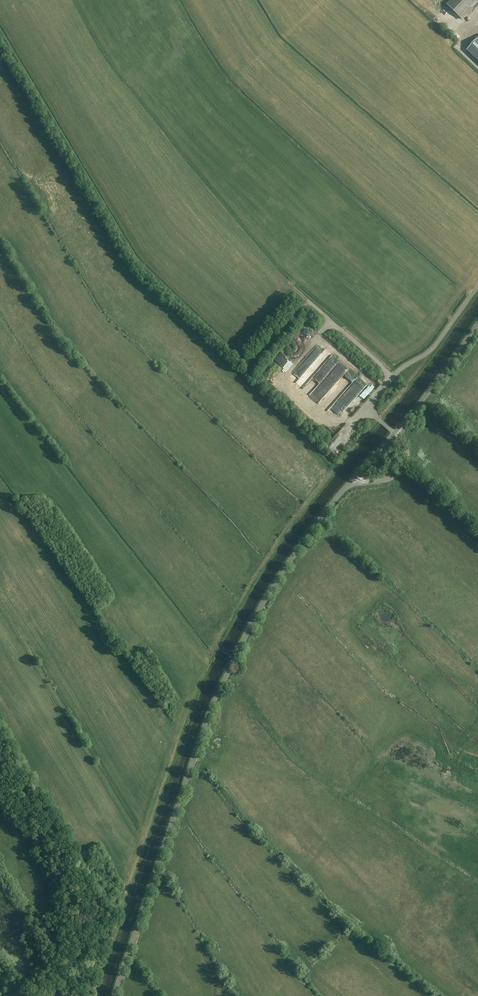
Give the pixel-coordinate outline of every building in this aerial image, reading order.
[(446,4),(462,19),(477,3),(477,0),(450,0),(446,4)] [(468,50),(477,60),(477,39),(468,50)] [(272,374),(287,387),(291,383),(276,370),(272,374)] [(363,389),(358,382),(350,388),(356,395),(363,389)] [(345,431),(349,441),(354,439),(349,430),(345,431)]
